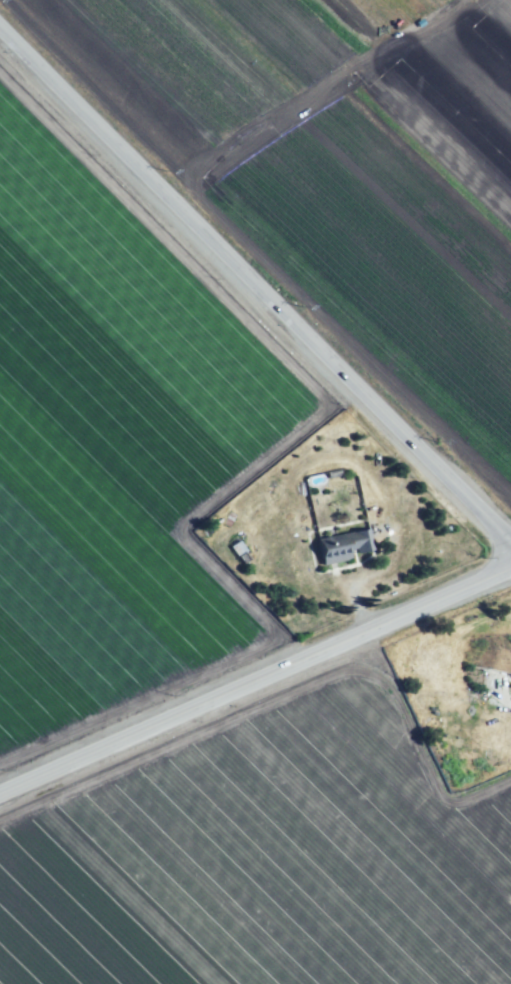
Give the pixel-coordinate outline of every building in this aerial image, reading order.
[(321,565),(316,540),(362,531),(366,549),(350,553),(351,559),(321,565)] [(236,556),(229,547),(238,541),(244,550),(236,556)] [(487,698),(480,697),(485,678),(491,680),(487,698)]
